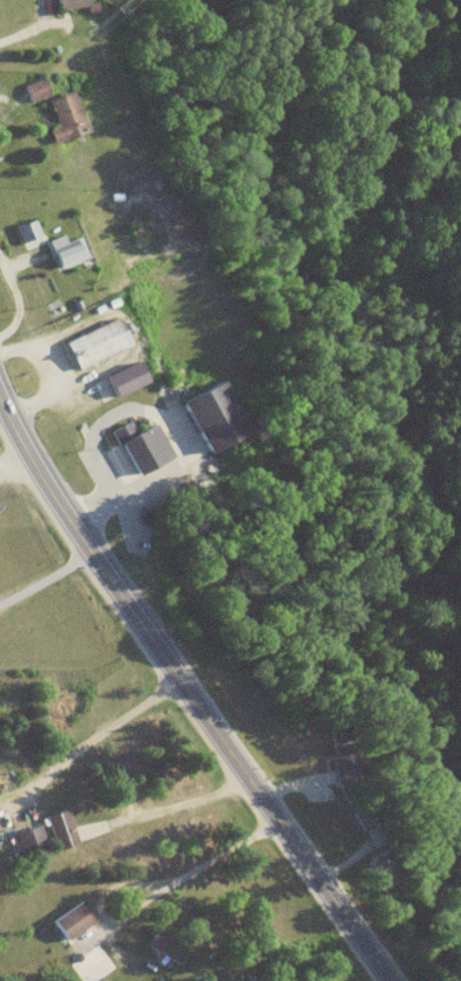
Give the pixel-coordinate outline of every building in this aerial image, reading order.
[(62,8),(93,5),(93,0),(61,0),(62,8)] [(53,94),(47,77),(26,85),(32,102),(53,94)] [(78,91),(52,98),(60,126),(52,128),(56,143),(90,133),(78,91)] [(18,228),(27,250),(45,242),(36,220),(18,228)] [(69,242),(65,235),(50,242),(64,269),(90,256),(80,237),(69,242)] [(78,369),(134,345),(122,318),(66,342),(78,369)] [(108,375),(117,396),(151,382),(143,361),(108,375)] [(186,399),(209,451),(250,433),(226,381),(186,399)] [(175,457),(157,422),(139,431),(134,420),(116,429),(138,475),(175,457)] [(336,766),(337,783),(354,782),(352,765),(336,766)] [(378,825),(367,805),(353,813),(364,833),(378,825)] [(68,810),(48,816),(58,850),(79,844),(68,810)] [(10,832),(12,851),(44,848),(42,829),(10,832)] [(98,920),(83,900),(54,921),(68,941),(98,920)] [(147,944),(175,962),(186,945),(158,927),(147,944)]
